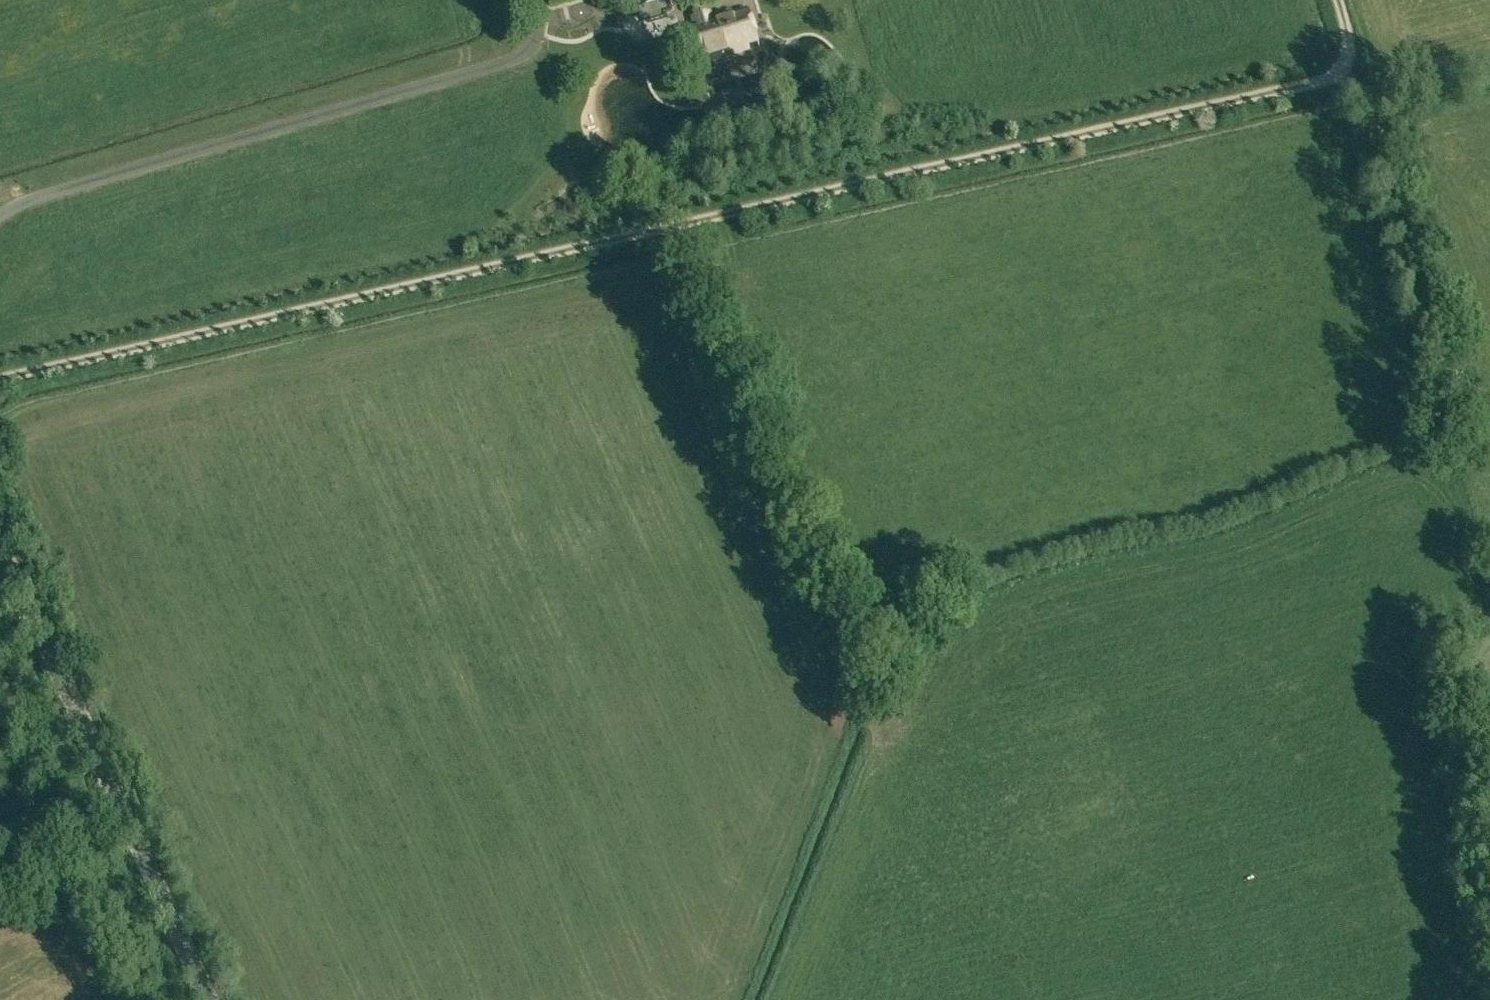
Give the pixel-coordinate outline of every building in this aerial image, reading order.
[(695,25),(686,28),(697,65),(757,46),(746,10),(711,21),(709,14),(693,19),(695,25)]
